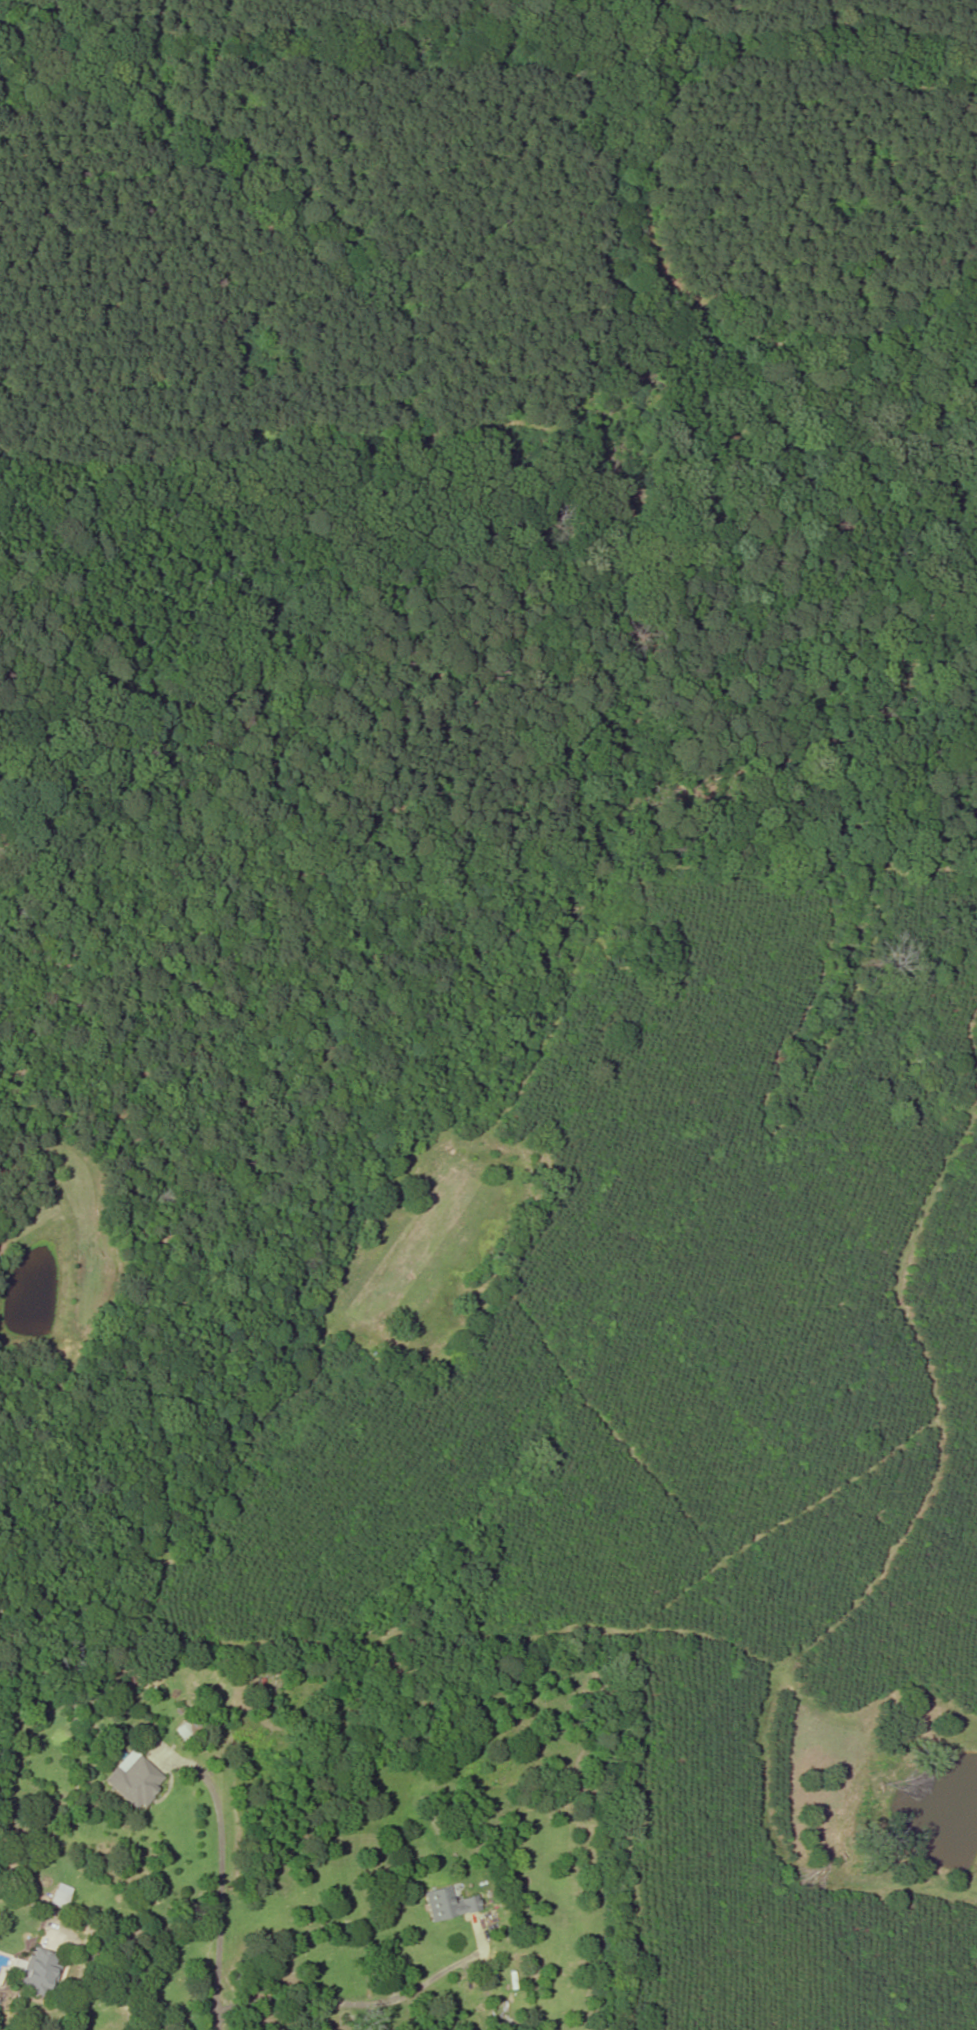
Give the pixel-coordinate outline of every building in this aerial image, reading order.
[(184,1741),(201,1728),(192,1716),(175,1729),(184,1741)] [(165,1778),(137,1754),(122,1772),(115,1766),(103,1780),(138,1809),(165,1778)] [(425,1891),(432,1921),(482,1909),(478,1894),(454,1900),(450,1885),(425,1891)] [(63,1908),(69,1895),(55,1889),(49,1902),(63,1908)] [(60,1966),(55,1964),(59,1953),(34,1945),(28,1962),(14,1957),(9,1971),(22,1976),(19,1987),(50,1998),(60,1966)]
